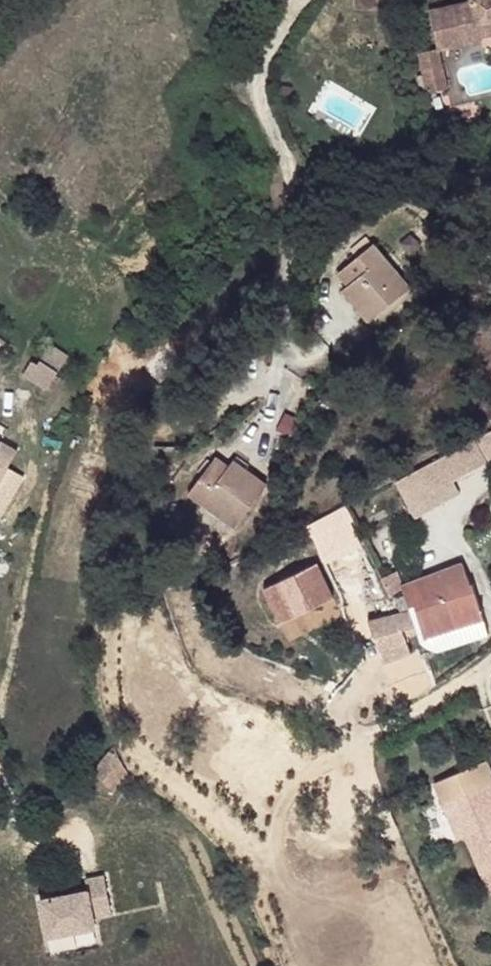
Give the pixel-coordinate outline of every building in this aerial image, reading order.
[(469,1),(429,11),(438,50),(481,40),(481,38),(478,26),(490,23),(490,0),(469,0),(469,1)] [(490,35),(490,23),(478,26),(481,38),(490,35)] [(411,288),(373,244),(338,273),(349,285),(363,302),(357,307),(369,322),(411,288)] [(363,302),(349,285),(342,290),(357,307),(363,302)] [(46,390),(68,357),(49,346),(37,363),(32,361),(23,374),(46,390)] [(487,460),(490,458),(490,430),(475,438),(487,460)] [(475,438),(395,480),(414,517),(460,493),(452,479),(487,460),(475,438)] [(0,441),(0,479),(16,450),(0,441)] [(235,528),(267,485),(251,473),(247,479),(229,466),(216,456),(188,493),(235,528)] [(251,473),(234,460),(229,466),(247,479),(251,473)] [(351,522),(353,521),(346,504),(309,524),(317,540),(351,522)] [(363,544),(351,522),(328,534),(337,552),(363,544)] [(298,546),(294,536),(276,545),(281,555),(298,546)] [(279,623),(334,597),(317,562),(263,588),(279,623)] [(484,619),(472,582),(470,583),(462,562),(401,584),(409,606),(414,604),(425,639),(484,619)] [(439,650),(489,634),(484,619),(425,639),(414,604),(409,606),(410,608),(415,626),(421,641),(422,643),(425,645),(430,647),(435,649),(439,650)] [(415,626),(410,608),(369,620),(375,637),(415,626)] [(112,791),(129,774),(115,747),(93,771),(112,791)] [(486,760),(434,782),(457,840),(466,836),(490,894),(490,840),(488,842),(481,826),(490,822),(490,772),(486,760)] [(481,826),(488,842),(490,840),(490,822),(481,826)] [(112,911),(104,875),(86,878),(88,890),(41,899),(48,936),(96,927),(93,915),(112,911)]
